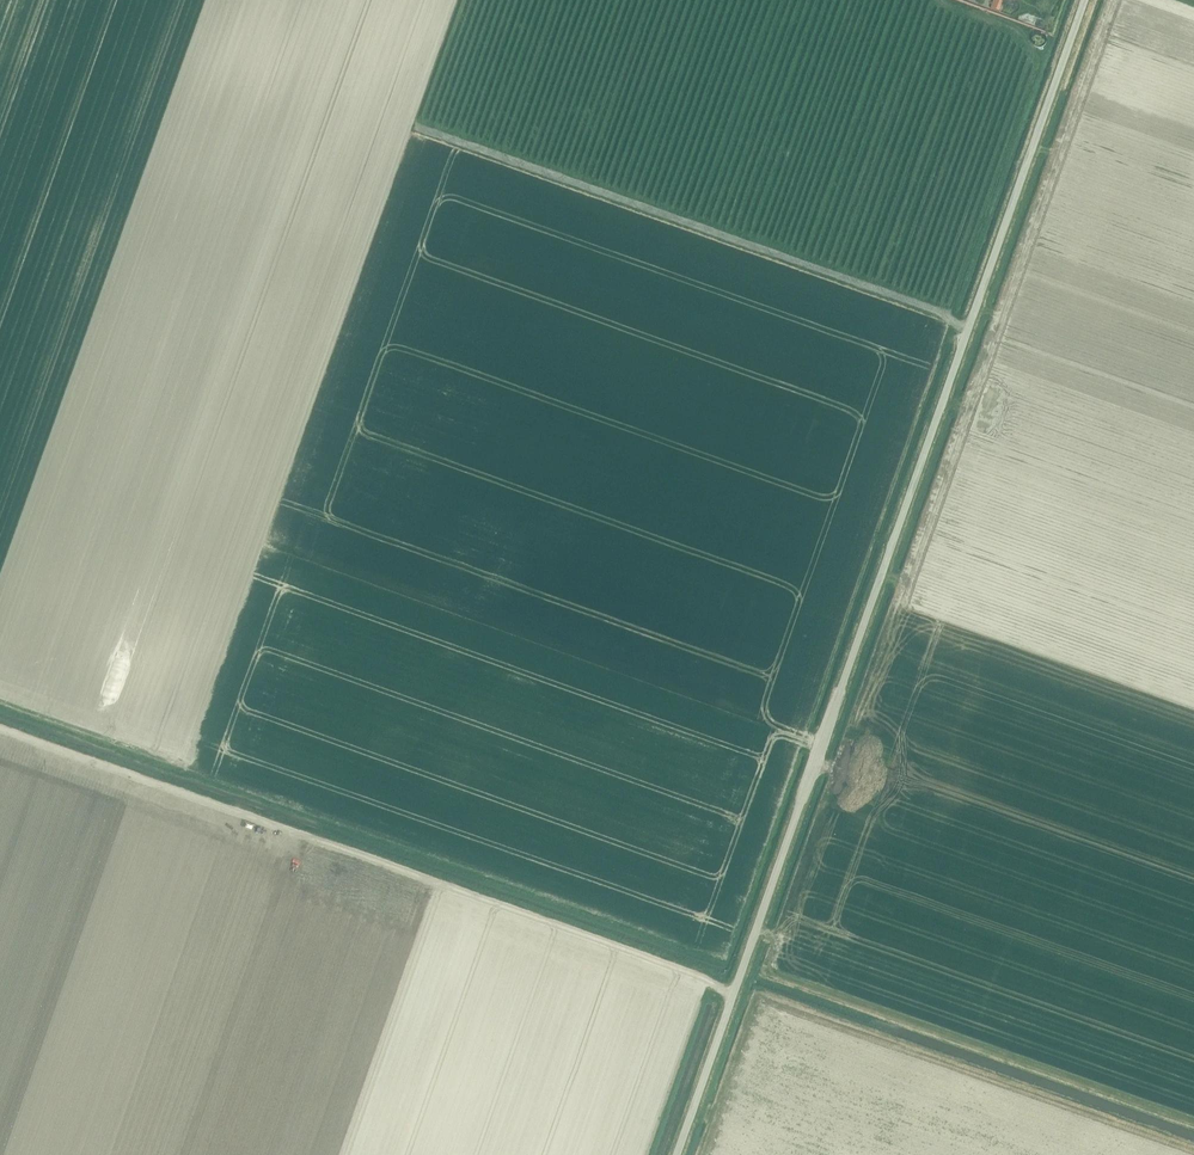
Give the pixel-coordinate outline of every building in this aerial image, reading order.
[(991,8),(998,11),(1003,0),(994,0),(991,8)]
